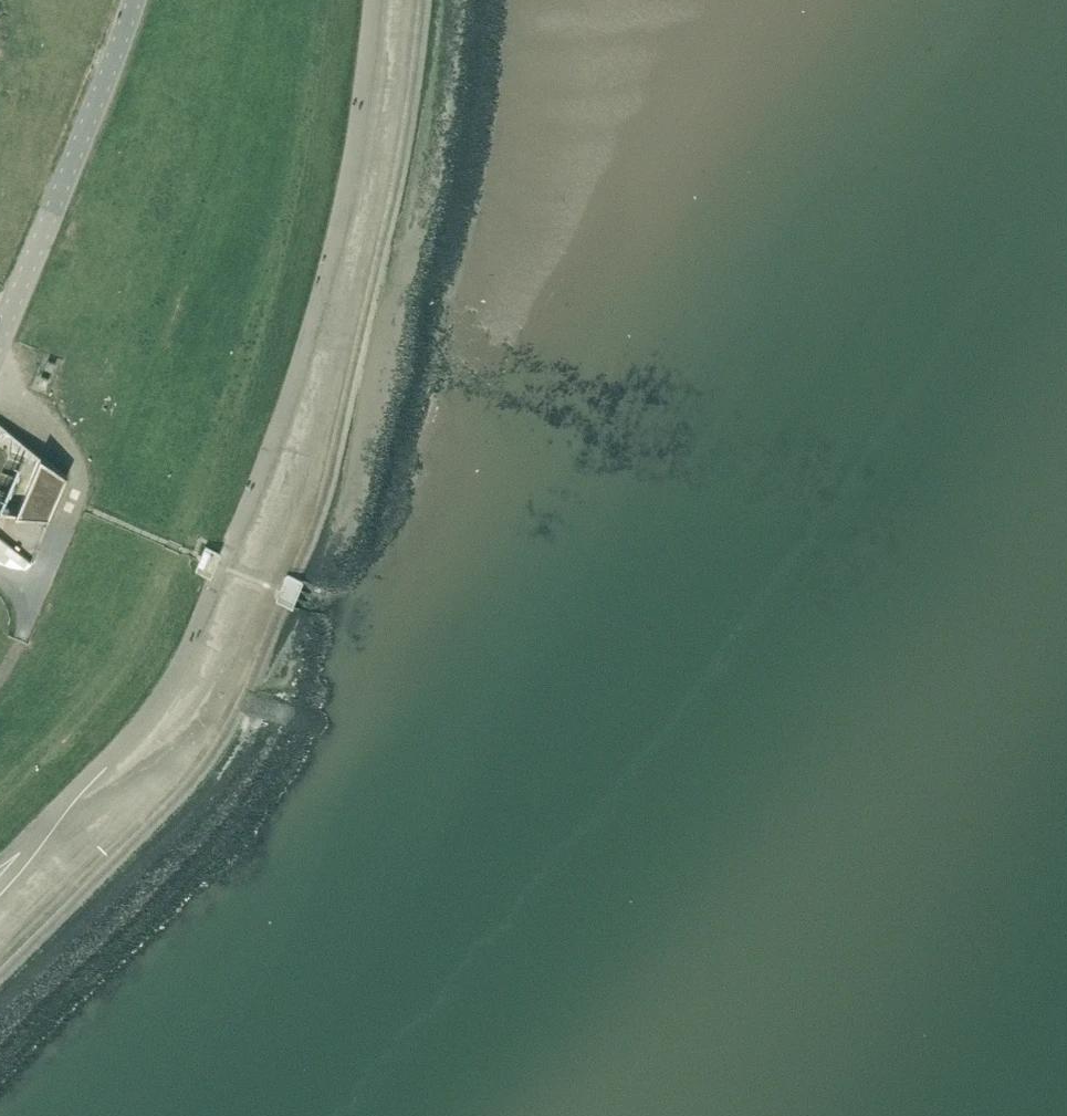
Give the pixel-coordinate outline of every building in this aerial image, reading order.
[(42,454),(17,513),(49,518),(68,475),(42,454)]
